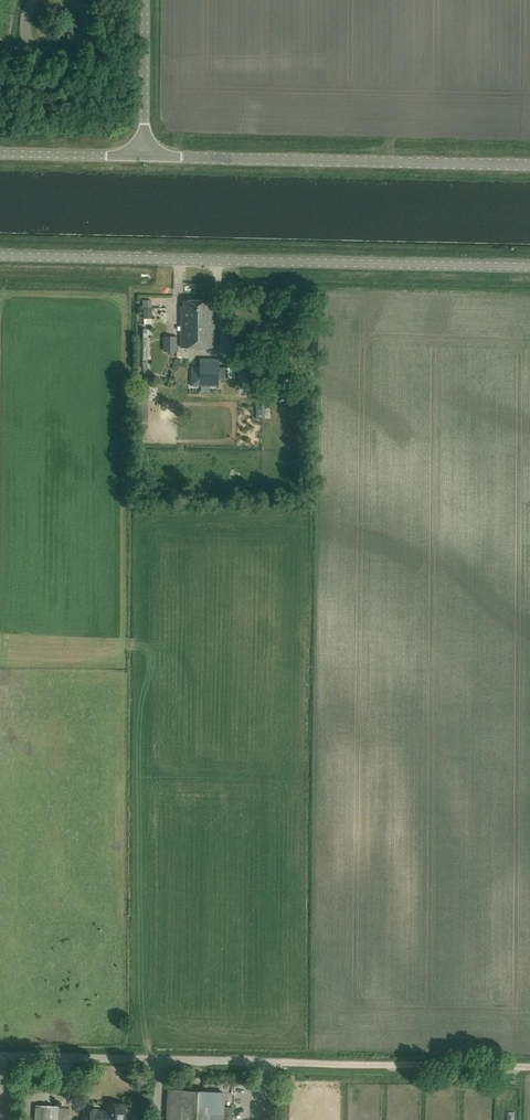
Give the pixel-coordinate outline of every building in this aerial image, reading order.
[(212,303),(198,303),(198,327),(187,327),(187,330),(182,330),(182,349),(214,349),(214,308),(212,308),(212,303)] [(198,327),(198,303),(184,303),(184,309),(182,309),(182,330),(187,330),(187,327),(198,327)] [(177,351),(176,336),(163,337),(163,352),(168,351),(168,354),(174,354),(174,351),(177,351)] [(219,359),(201,359),(200,368),(191,367),(191,376),(188,376),(188,379),(191,379),(191,387),(219,387),(219,379),(234,379),(235,368),(219,367),(219,359)] [(193,400),(202,400),(202,391),(193,391),(193,400)] [(152,501),(154,494),(144,490),(141,497),(152,501)] [(171,1091),(169,1119),(222,1119),(224,1093),(171,1091)] [(96,1119),(124,1119),(125,1104),(106,1103),(105,1110),(97,1110),(96,1119)] [(58,1107),(35,1106),(35,1119),(57,1119),(58,1107)] [(97,1110),(83,1109),(83,1119),(96,1119),(97,1110)]
